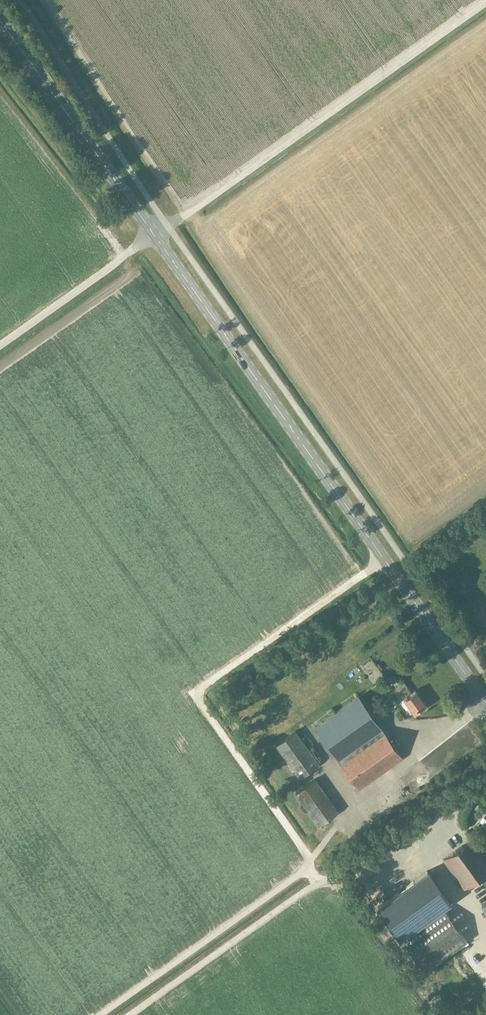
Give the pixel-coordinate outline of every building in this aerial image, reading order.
[(462,612),(477,624),(483,616),(468,604),(462,612)] [(400,696),(414,712),(425,702),(412,686),(400,696)] [(338,760),(382,729),(358,695),(314,727),(338,760)] [(382,729),(338,760),(359,789),(402,758),(382,729)] [(299,778),(319,763),(295,730),(275,745),(299,778)] [(318,826),(339,811),(315,778),(295,793),(318,826)] [(485,873),(485,859),(472,839),(443,860),(464,889),(485,873)] [(427,871),(378,907),(424,971),(466,941),(443,908),(450,903),(427,871)]
